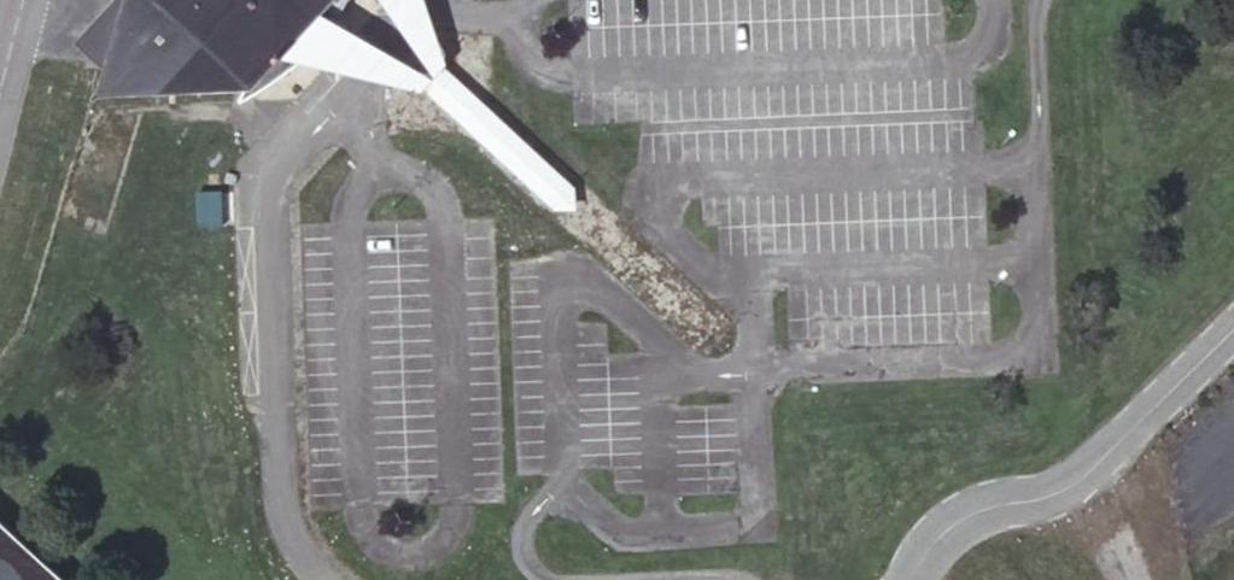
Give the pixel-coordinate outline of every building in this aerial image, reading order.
[(106,71),(107,71),(133,0),(113,0),(75,41),(106,71)] [(106,71),(97,98),(100,98),(101,97),(253,91),(269,81),(299,60),(334,29),(335,13),(337,2),(338,0),(133,0),(107,71),(106,71)] [(0,521),(0,579),(64,579),(0,521)]
